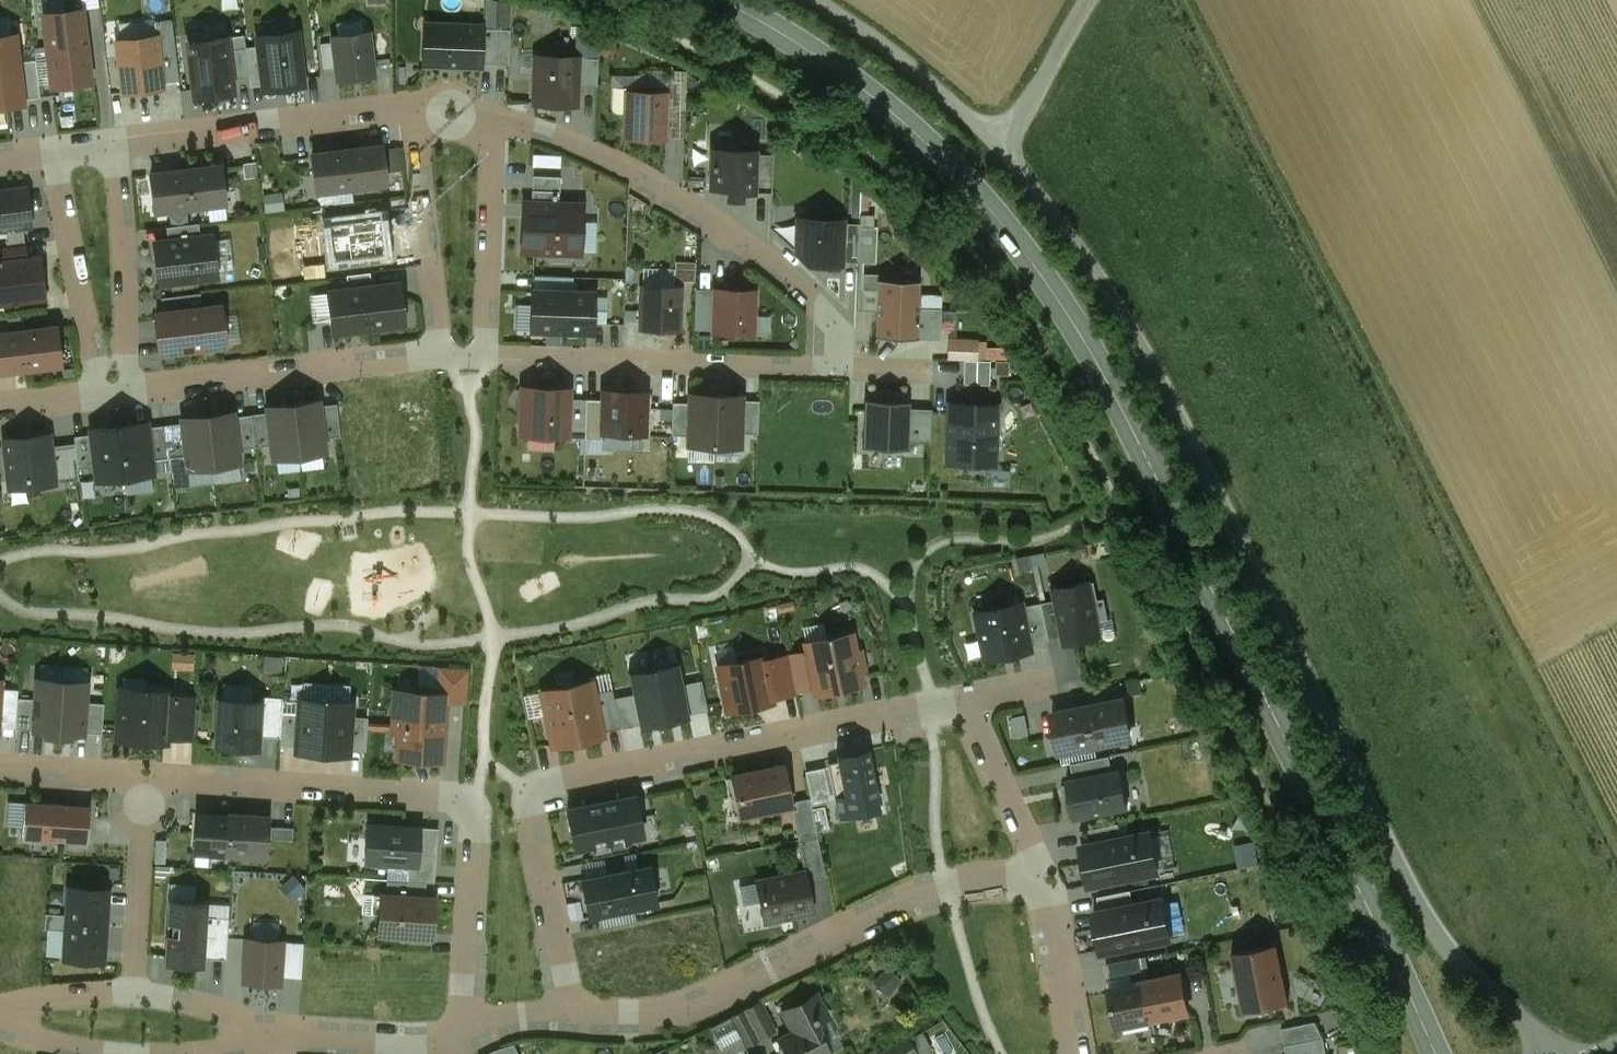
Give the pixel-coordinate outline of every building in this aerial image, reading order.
[(44,14),(48,51),(88,46),(83,9),(44,14)] [(155,22),(157,36),(158,45),(175,42),(172,20),(155,22)] [(482,28),(426,26),(424,65),(445,65),(445,67),(447,67),(447,66),(458,66),(458,67),(460,67),(461,66),(481,67),(481,64),(482,29),(482,28)] [(510,30),(482,29),(481,64),(509,66),(510,30)] [(246,48),(247,49),(248,63),(261,62),(264,85),(265,90),(304,85),(298,33),(258,38),(260,46),(246,48)] [(333,37),(334,42),(337,68),(339,81),(375,76),(369,33),(333,37)] [(24,104),(23,100),(19,62),(16,34),(0,36),(0,107),(24,104)] [(163,84),(158,45),(157,36),(118,41),(124,93),(163,89),(163,84)] [(232,79),(229,51),(227,37),(189,42),(195,98),(234,93),(232,79)] [(175,42),(158,45),(163,84),(180,82),(175,42)] [(337,68),(334,42),(321,44),(324,69),(337,68)] [(88,46),(48,51),(50,62),(52,83),(53,87),(92,82),(88,46)] [(247,49),(229,51),(232,79),(250,77),(248,63),(247,49)] [(50,62),(48,51),(36,53),(37,64),(50,62)] [(538,57),(536,104),(576,106),(577,87),(578,58),(538,57)] [(599,59),(578,58),(577,87),(598,87),(599,59)] [(36,60),(19,62),(23,100),(41,97),(36,60)] [(667,93),(627,92),(626,139),(666,140),(667,93)] [(741,146),(713,145),(711,188),(729,188),(729,199),(743,200),(744,192),(755,192),(756,153),(756,151),(741,151),(741,146)] [(383,146),(348,150),(353,189),(373,187),(373,185),(388,183),(383,146)] [(401,148),(386,150),(389,171),(404,169),(401,148)] [(348,150),(313,154),(318,192),(332,190),(332,192),(353,189),(348,150)] [(773,154),(756,153),(755,192),(772,193),(773,154)] [(187,170),(191,209),(212,206),(212,205),(226,203),(221,166),(187,170)] [(171,211),(191,209),(187,170),(152,174),(157,212),(171,210),(171,211)] [(6,229),(22,227),(31,226),(27,189),(0,193),(0,230),(6,229)] [(533,193),(534,204),(558,204),(559,193),(533,193)] [(281,194),(264,196),(266,212),(284,210),(281,194)] [(534,204),(524,203),(523,253),(581,253),(581,205),(558,204),(534,204)] [(843,221),(799,219),(798,253),(810,264),(841,265),(841,263),(843,223),(843,221)] [(861,224),(843,223),(841,263),(859,264),(861,224)] [(199,224),(167,228),(168,243),(201,239),(199,224)] [(22,227),(6,229),(8,247),(24,244),(22,227)] [(168,243),(156,244),(160,283),(217,276),(212,237),(201,239),(168,243)] [(26,260),(24,245),(0,248),(0,263),(26,260)] [(45,297),(40,258),(26,260),(0,263),(0,303),(45,297)] [(681,277),(701,278),(701,259),(681,258),(681,277)] [(347,276),(349,291),(365,289),(373,288),(371,273),(347,276)] [(863,291),(878,291),(878,281),(880,281),(880,274),(864,274),(863,291)] [(564,293),(574,293),(575,277),(536,276),(535,292),(564,293)] [(877,338),(919,340),(920,309),(920,282),(880,281),(878,281),(878,291),(877,338)] [(373,288),(365,289),(370,328),(404,324),(399,285),(373,288)] [(681,288),(643,287),(642,329),(679,331),(681,288)] [(365,289),(349,291),(330,293),(335,333),(370,328),(365,289)] [(714,327),(715,291),(697,290),(697,327),(714,327)] [(755,292),(715,291),(714,327),(714,333),(754,333),(755,292)] [(532,331),(563,332),(564,293),(535,292),(534,292),(532,331)] [(564,293),(563,332),(594,333),(594,324),(596,298),(595,294),(574,293),(564,293)] [(201,294),(162,299),(164,314),(203,309),(201,294)] [(609,298),(596,298),(594,324),(607,324),(609,298)] [(203,309),(164,314),(166,329),(158,330),(161,354),(225,346),(220,307),(203,309)] [(942,310),(920,309),(919,340),(941,340),(942,310)] [(9,317),(10,332),(22,331),(23,330),(21,316),(9,317)] [(23,330),(22,331),(27,370),(62,366),(57,326),(23,330)] [(10,332),(0,333),(0,373),(27,370),(22,331),(10,332)] [(978,341),(951,341),(950,360),(977,361),(978,341)] [(566,391),(520,391),(520,436),(565,437),(566,391)] [(646,394),(605,392),(604,433),(645,434),(646,394)] [(715,447),(717,396),(691,395),(689,446),(715,447)] [(741,448),(743,397),(717,396),(715,447),(741,448)] [(866,401),(864,448),(910,450),(912,403),(866,401)] [(320,402),(294,405),(300,456),(326,453),(324,439),(320,407),(320,402)] [(337,404),(320,407),(324,439),(341,437),(337,404)] [(997,405),(950,404),(948,463),(995,465),(997,405)] [(269,408),(269,413),(273,446),(275,459),(300,456),(294,405),(269,408)] [(234,413),(208,416),(214,467),(240,464),(238,450),(234,417),(234,413)] [(273,446),(269,413),(252,415),(256,448),(273,446)] [(252,415),(234,417),(238,450),(256,448),(252,415)] [(183,419),(183,423),(187,456),(189,470),(214,467),(208,416),(183,419)] [(148,423),(120,427),(126,478),(154,474),(153,460),(148,428),(148,423)] [(183,423),(166,426),(170,458),(187,456),(183,423)] [(166,426),(148,428),(153,460),(170,458),(166,426)] [(92,430),(92,435),(96,467),(97,481),(126,478),(120,427),(92,430)] [(55,483),(51,447),(49,435),(5,441),(11,482),(28,480),(28,487),(55,483)] [(75,437),(76,444),(78,469),(96,467),(92,435),(75,437)] [(76,444),(51,447),(55,483),(80,480),(78,469),(76,444)] [(1089,584),(1054,591),(1065,644),(1100,636),(1089,584)] [(1020,604),(977,613),(986,659),(1030,650),(1020,604)] [(807,644),(808,651),(815,687),(817,694),(862,684),(859,670),(863,669),(860,653),(856,654),(852,635),(807,644)] [(789,655),(789,656),(796,691),(815,687),(808,651),(789,655)] [(789,656),(763,662),(771,698),(797,693),(796,691),(789,656)] [(771,698),(763,662),(763,658),(720,667),(729,711),(772,702),(771,698)] [(679,663),(654,668),(666,724),(690,719),(679,663)] [(469,668),(440,667),(438,695),(443,695),(443,694),(446,695),(446,698),(445,698),(445,702),(467,702),(469,668)] [(654,668),(630,673),(641,729),(666,724),(654,668)] [(36,700),(34,730),(34,731),(47,732),(47,735),(52,735),(59,736),(63,681),(37,680),(36,700)] [(63,681),(59,736),(66,736),(72,737),(72,734),(85,735),(85,733),(87,702),(88,683),(63,681)] [(602,733),(594,694),(591,683),(544,692),(555,746),(602,737),(602,733)] [(1,689),(1,703),(18,705),(19,698),(19,690),(1,689)] [(613,690),(594,694),(602,733),(621,728),(613,690)] [(143,696),(123,695),(120,740),(165,743),(166,737),(168,697),(169,693),(144,691),(143,696)] [(395,727),(394,730),(394,731),(398,731),(398,730),(402,731),(400,756),(399,758),(403,759),(403,758),(438,761),(442,761),(442,758),(441,758),(445,702),(445,698),(446,698),(446,695),(443,694),(443,695),(438,695),(400,692),(397,691),(397,695),(395,725),(395,727)] [(197,699),(168,697),(166,737),(195,739),(197,699)] [(16,729),(34,730),(36,700),(19,698),(18,705),(16,729)] [(262,702),(219,700),(216,746),(259,749),(262,702)] [(300,718),(298,747),(298,751),(323,753),(327,702),(303,700),(301,700),(300,713),(300,718)] [(1089,708),(1096,746),(1117,742),(1117,740),(1132,737),(1124,700),(1089,708)] [(87,702),(85,733),(103,734),(105,704),(87,702)] [(327,702),(323,753),(349,755),(349,750),(351,721),(351,717),(352,703),(350,704),(327,702)] [(1076,750),(1096,746),(1089,708),(1054,714),(1061,751),(1076,748),(1076,750)] [(281,746),(298,747),(300,718),(282,717),(281,746)] [(1026,718),(1013,720),(1017,737),(1029,735),(1026,718)] [(351,721),(349,750),(366,751),(368,722),(351,721)] [(834,794),(835,798),(836,801),(838,815),(839,820),(882,812),(881,807),(869,749),(837,756),(838,761),(839,765),(829,767),(834,793),(834,794)] [(734,778),(726,779),(730,799),(738,797),(741,814),(741,815),(741,816),(743,815),(790,806),(791,806),(791,804),(788,793),(789,793),(787,779),(785,779),(783,768),(784,768),(783,767),(782,767),(735,777),(735,776),(734,777),(734,778)] [(1118,774),(1069,784),(1076,818),(1126,808),(1118,774)] [(636,797),(602,804),(610,843),(644,836),(636,797)] [(811,798),(796,801),(797,810),(793,811),(799,839),(799,841),(818,837),(817,832),(813,808),(811,798)] [(63,804),(26,802),(23,838),(69,841),(69,846),(88,847),(91,806),(63,804)] [(602,804),(568,811),(575,850),(610,843),(602,804)] [(825,806),(813,808),(817,832),(830,829),(825,806)] [(210,854),(231,855),(234,816),(198,813),(196,851),(210,852),(210,854)] [(234,816),(231,855),(252,856),(252,854),(266,855),(268,818),(234,816)] [(365,863),(409,866),(419,867),(422,830),(422,828),(409,826),(368,824),(365,863)] [(1084,832),(1087,847),(1122,840),(1119,825),(1084,832)] [(294,829),(272,827),(271,840),(294,841),(294,829)] [(409,866),(408,881),(427,882),(435,883),(435,882),(431,882),(432,868),(436,868),(439,829),(437,828),(437,832),(422,830),(419,867),(409,866)] [(1084,847),(1091,886),(1160,873),(1153,834),(1122,840),(1087,847),(1084,847)] [(799,842),(805,873),(806,873),(807,881),(826,877),(818,838),(799,842)] [(625,855),(628,870),(638,868),(635,853),(625,855)] [(602,915),(624,911),(634,909),(658,904),(650,866),(638,868),(628,870),(607,874),(586,878),(582,879),(589,918),(602,915)] [(757,883),(740,886),(744,906),(761,902),(765,921),(813,911),(807,881),(806,873),(805,873),(757,883)] [(388,880),(386,895),(426,898),(427,882),(408,881),(388,880)] [(109,890),(69,888),(67,923),(106,925),(109,890)] [(1098,897),(1101,913),(1134,906),(1131,890),(1098,897)] [(426,898),(386,895),(382,895),(380,934),(432,938),(434,898),(426,898)] [(168,923),(168,934),(166,964),(199,966),(204,966),(205,960),(207,937),(208,916),(209,901),(170,899),(168,923)] [(1094,914),(1102,953),(1171,938),(1164,900),(1134,906),(1101,913),(1094,914)] [(634,909),(624,911),(626,923),(637,922),(634,909)] [(208,916),(207,937),(229,938),(230,918),(208,916)] [(106,925),(67,923),(65,958),(104,960),(106,925)] [(283,940),(247,938),(244,982),(280,985),(283,940)] [(1278,944),(1233,953),(1245,1012),(1290,1003),(1278,944)] [(1155,1021),(1191,1014),(1182,972),(1146,979),(1155,1021)] [(1119,1028),(1155,1021),(1146,979),(1111,986),(1119,1028)] [(784,1012),(794,1032),(778,1040),(785,1053),(832,1053),(816,1022),(828,1016),(817,995),(784,1012)] [(760,1002),(745,1010),(760,1040),(776,1032),(760,1002)] [(760,1040),(745,1010),(731,1018),(746,1047),(760,1040)] [(731,1018),(711,1027),(724,1053),(732,1053),(746,1047),(731,1018)] [(1286,1046),(1325,1038),(1317,1022),(1283,1029),(1286,1046)] [(1325,1038),(1286,1046),(1288,1053),(1328,1053),(1325,1038)] [(881,1053),(917,1053),(908,1039),(881,1053)]
